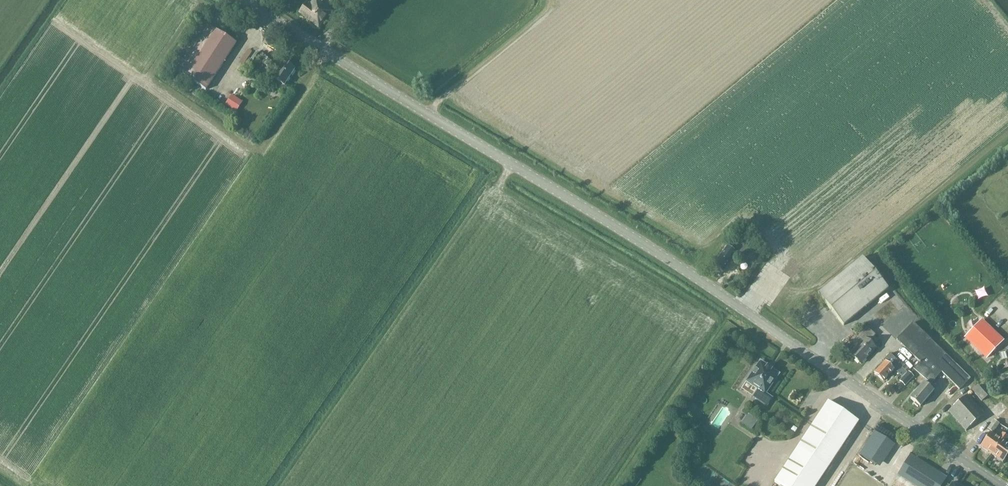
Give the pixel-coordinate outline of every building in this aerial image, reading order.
[(321,4),(324,0),(316,0),(315,0),(310,6),(307,4),(300,13),(319,27),(330,13),(325,9),(326,8),(321,4)] [(204,21),(174,68),(207,90),(237,42),(204,21)] [(271,85),(284,93),(288,87),(285,85),(296,69),(285,62),(274,79),(275,80),(271,85)] [(372,91),(376,84),(361,75),(357,82),(372,91)] [(217,104),(224,93),(219,90),(212,101),(217,104)] [(232,95),(226,104),(237,110),(242,102),(232,95)] [(863,257),(818,294),(844,326),(889,289),(863,257)] [(991,311),(997,304),(989,297),(983,305),(991,311)] [(1000,343),(1003,341),(981,321),(968,335),(965,338),(986,358),(993,352),(1000,343)] [(924,331),(923,332),(914,323),(897,340),(920,362),(914,369),(926,380),(911,398),(920,407),(934,391),(929,386),(941,372),(953,384),(944,393),(951,399),(959,390),(960,390),(970,380),(934,344),(936,342),(924,331)] [(860,365),(875,350),(868,342),(874,335),(866,327),(857,337),(862,342),(861,343),(850,355),(860,365)] [(884,381),(894,371),(893,370),(899,364),(903,368),(905,365),(901,362),(900,363),(890,353),(883,361),(884,362),(874,372),(884,381)] [(1007,370),(1007,371),(1007,354),(992,368),(996,372),(1000,367),(1004,372),(1007,370)] [(760,361),(745,382),(757,389),(752,397),(767,407),(773,398),(766,393),(779,374),(760,361)] [(906,385),(914,377),(909,372),(901,380),(906,385)] [(983,402),(988,397),(978,386),(973,391),(983,402)] [(967,394),(949,410),(967,430),(985,414),(967,394)] [(1000,401),(996,396),(988,403),(993,408),(991,410),(998,418),(1007,409),(1007,408),(1001,400),(1000,401)] [(859,422),(828,401),(775,482),(781,485),(816,485),(859,422)] [(748,414),(742,424),(752,430),(758,420),(748,414)] [(988,429),(993,422),(988,418),(983,425),(988,429)] [(995,420),(988,429),(993,433),(1000,424),(995,420)] [(873,432),(858,454),(877,467),(892,445),(873,432)] [(1007,440),(1007,432),(1006,436),(992,454),(1003,462),(1007,456),(1007,445),(1005,444),(1007,440)] [(992,454),(1006,436),(1002,433),(999,438),(991,433),(981,447),(992,454)] [(948,477),(910,455),(898,475),(916,485),(942,485),(948,477)]
